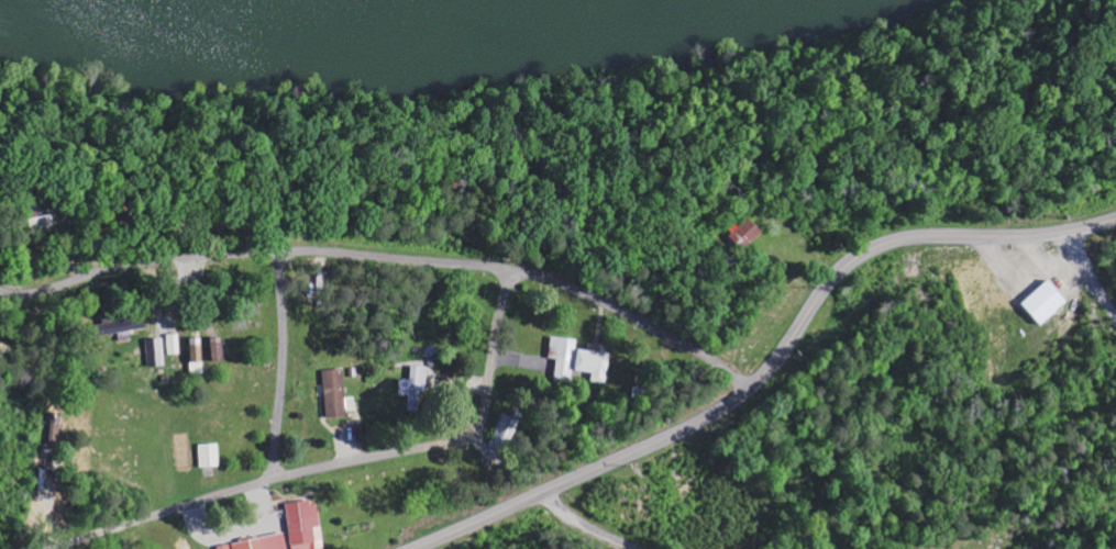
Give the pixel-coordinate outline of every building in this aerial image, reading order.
[(61,224),(58,210),(30,216),(33,230),(61,224)] [(763,232),(748,216),(729,234),(744,250),(763,232)] [(1070,300),(1049,278),(1023,303),(1043,324),(1070,300)] [(130,338),(129,329),(145,327),(144,316),(116,319),(116,312),(100,314),(102,334),(118,333),(119,340),(130,338)] [(224,357),(221,336),(210,337),(213,358),(224,357)] [(609,352),(575,348),(576,338),(550,336),(548,357),(556,358),(554,381),(570,382),(571,370),(591,372),(590,381),(606,383),(609,352)] [(146,338),(147,366),(164,365),(163,337),(146,338)] [(191,361),(202,361),(202,338),(190,338),(191,361)] [(420,389),(426,390),(426,366),(412,365),(411,378),(400,378),(399,394),(409,395),(408,408),(420,409),(420,389)] [(324,369),(325,416),(346,416),(344,369),(324,369)] [(517,419),(502,413),(490,445),(504,451),(517,419)] [(200,443),(200,467),(220,466),(219,443),(200,443)] [(317,498),(285,503),(292,548),(323,548),(317,498)] [(285,532),(217,545),(218,548),(289,548),(285,532)]
